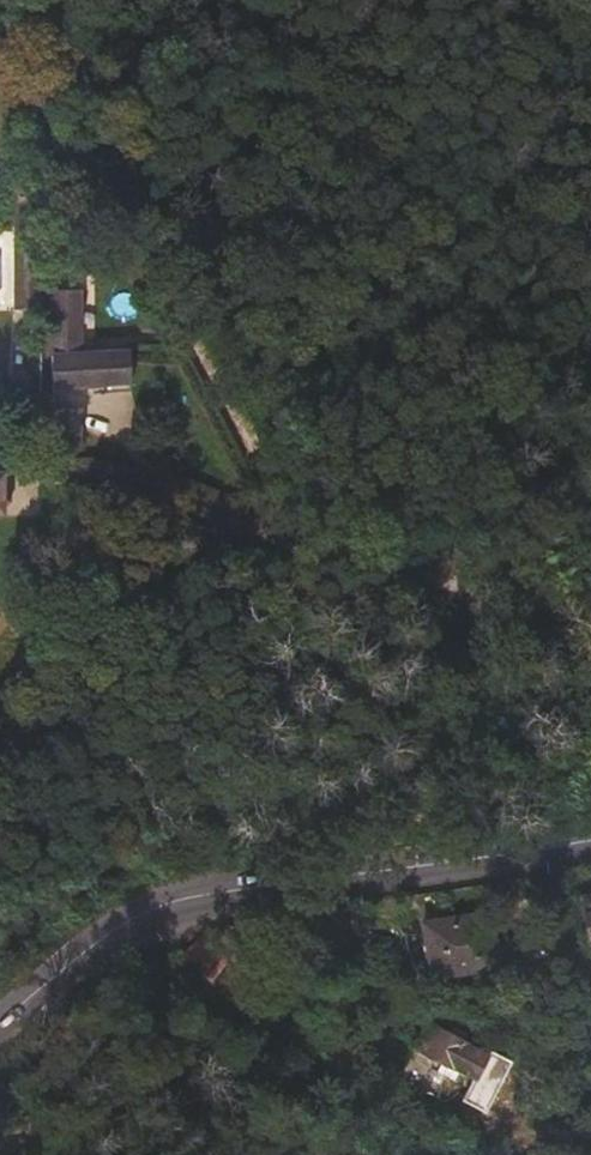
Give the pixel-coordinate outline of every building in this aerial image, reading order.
[(41,252),(41,191),(20,192),(20,299),(41,301),(41,252)] [(81,283),(54,280),(54,294),(55,375),(129,376),(128,344),(82,343),(81,283)] [(55,389),(55,428),(78,429),(79,389),(55,389)] [(84,432),(128,434),(129,397),(86,395),(84,432)] [(24,450),(0,450),(0,492),(21,492),(24,492),(24,450)] [(581,897),(590,954),(590,896),(581,897)] [(488,913),(435,921),(437,934),(424,936),(432,978),(496,968),(488,913)] [(435,921),(422,923),(424,936),(437,934),(435,921)] [(255,946),(234,926),(203,935),(225,956),(236,967),(255,946)] [(225,956),(203,935),(183,956),(207,977),(225,956)] [(428,1025),(416,1046),(444,1061),(461,1070),(475,1078),(462,1101),(485,1114),(512,1063),(467,1038),(469,1036),(454,1027),(453,1028),(449,1036),(428,1025)] [(444,1061),(438,1071),(454,1080),(461,1070),(444,1061)]
